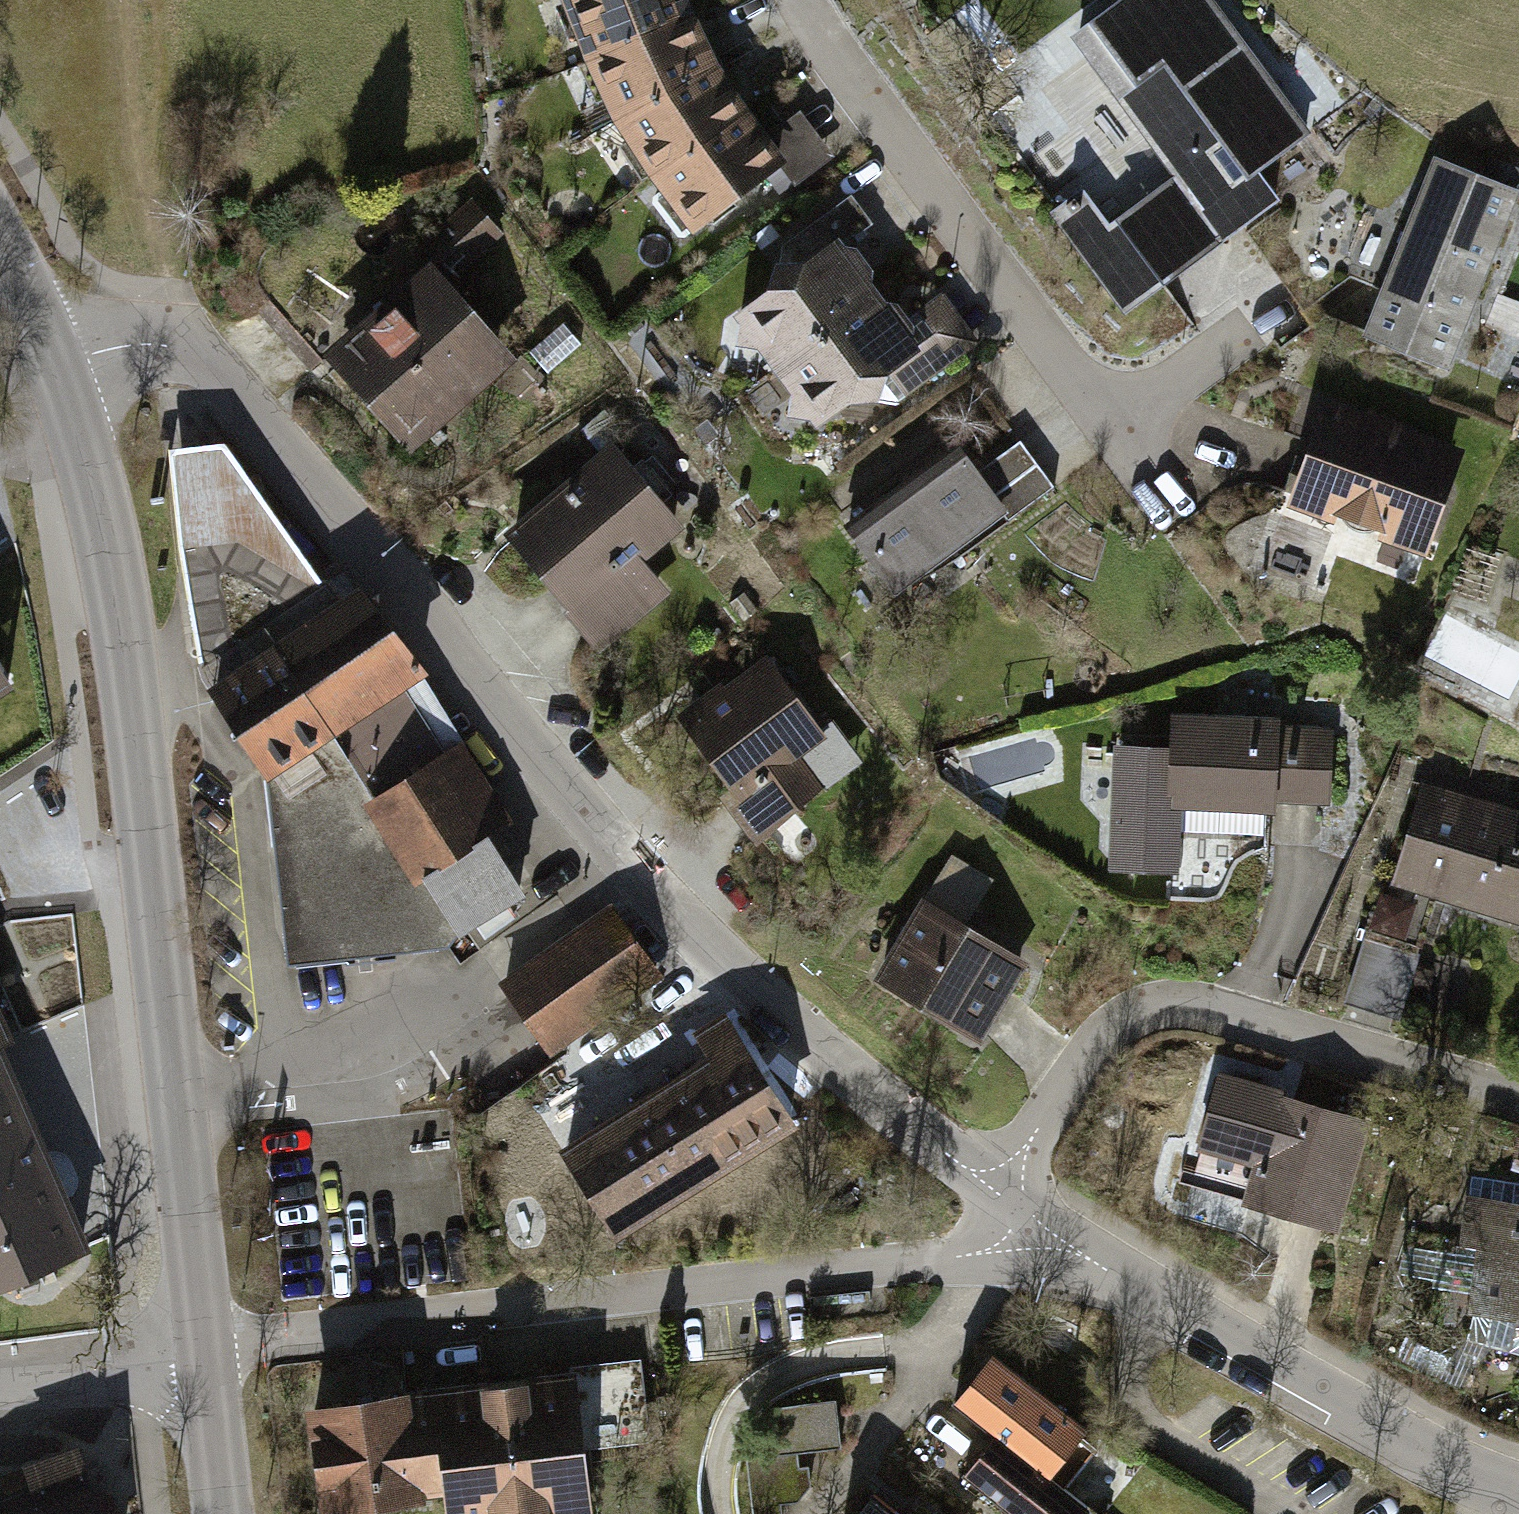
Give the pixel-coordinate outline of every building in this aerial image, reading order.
[(571,43),(674,0),(554,0),(571,43)] [(571,43),(599,106),(706,48),(682,0),(674,0),(571,43)] [(1306,133),(1209,0),(1117,0),(1075,31),(1182,176),(1101,236),(1073,197),(1054,211),(1127,309),(1279,197),(1258,168),(1306,133)] [(706,48),(599,106),(639,170),(741,103),(706,48)] [(741,103),(639,170),(681,230),(762,173),(777,193),(832,155),(795,106),(761,130),(741,103)] [(1518,188),(1518,183),(1430,148),(1354,337),(1445,373),(1518,188)] [(794,428),(823,436),(863,407),(910,411),(982,354),(946,309),(909,338),(846,259),(881,232),(856,200),(787,255),(778,303),(744,328),(739,365),(772,369),(795,395),(794,428)] [(309,342),(396,445),(488,368),(507,352),(443,277),(497,231),(474,203),(309,342)] [(1467,335),(1518,356),(1518,290),(1491,278),(1467,335)] [(1315,388),(1277,498),(1425,548),(1462,438),(1315,388)] [(888,594),(1051,476),(1017,430),(970,465),(947,433),(831,517),(888,594)] [(612,435),(498,529),(593,644),(665,584),(640,553),(681,519),(612,435)] [(194,604),(205,664),(321,585),(222,447),(192,450),(172,452),(182,542),(194,604)] [(325,583),(321,585),(205,664),(201,666),(203,676),(263,770),(269,767),(290,961),(446,943),(461,926),(518,890),(391,686),(419,667),(363,593),(345,608),(325,583)] [(820,729),(760,646),(656,720),(744,841),(824,783),(797,746),(820,729)] [(1275,711),(1171,708),(1169,740),(1107,738),(1103,861),(1174,864),(1176,797),(1271,800),(1271,793),(1328,795),(1331,728),(1286,727),(1285,739),(1274,738),(1275,711)] [(1394,876),(1381,872),(1364,927),(1419,944),(1436,888),(1518,913),(1518,804),(1423,776),(1394,876)] [(913,893),(867,976),(981,1040),(1028,957),(959,919),(987,869),(954,851),(927,900),(913,893)] [(613,901),(492,981),(513,1013),(542,1056),(662,975),(613,901)] [(1419,944),(1364,927),(1343,995),(1398,1012),(1419,944)] [(553,1148),(608,1236),(798,1117),(730,1010),(691,1034),(703,1053),(553,1148)] [(45,1165),(0,1058),(0,1185),(45,1165)] [(1363,1119),(1221,1079),(1202,1144),(1258,1160),(1246,1200),(1333,1225),(1363,1119)] [(45,1165),(0,1185),(0,1283),(81,1248),(45,1165)] [(1469,1191),(1452,1303),(1492,1309),(1484,1340),(1518,1347),(1518,1197),(1469,1191)] [(441,1397),(454,1513),(608,1513),(603,1468),(655,1462),(646,1375),(441,1397)] [(1054,1488),(1085,1448),(991,1376),(960,1416),(1001,1447),(1054,1488)] [(441,1397),(315,1411),(327,1513),(454,1513),(441,1397)] [(773,1415),(776,1453),(751,1455),(756,1513),(801,1513),(797,1465),(839,1462),(834,1409),(773,1415)] [(0,1484),(0,1513),(102,1513),(74,1438),(0,1465),(0,1472),(4,1483),(0,1484)] [(1054,1488),(1001,1447),(971,1487),(1006,1513),(1088,1513),(1054,1488)]
